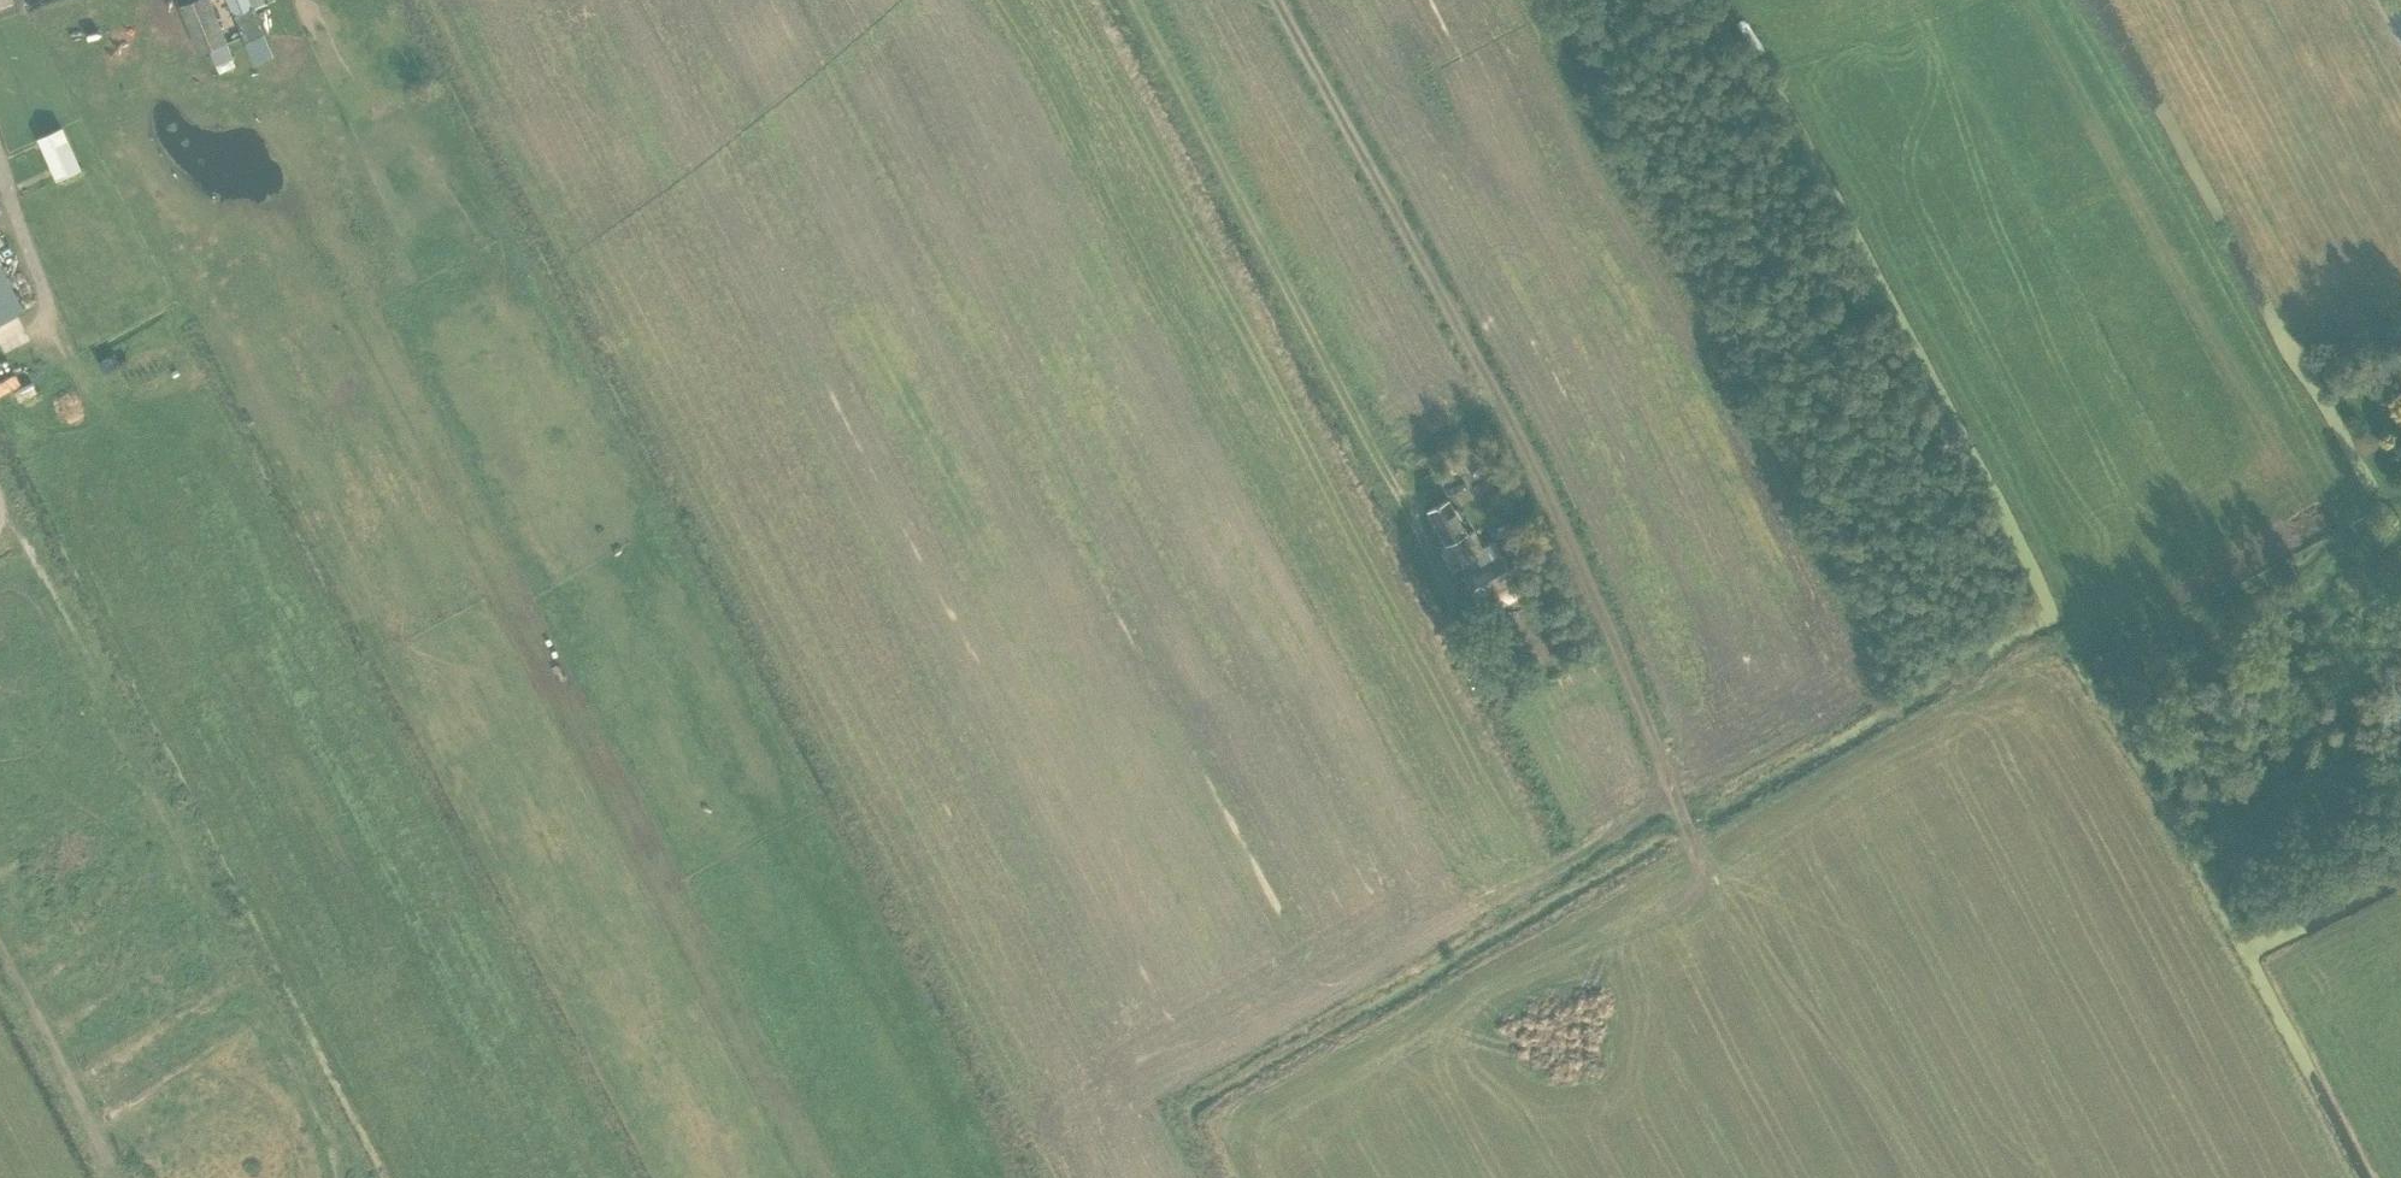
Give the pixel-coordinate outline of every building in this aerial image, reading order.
[(228,42),(210,0),(192,0),(181,5),(201,53),(228,42)] [(250,0),(229,0),(235,14),(253,7),(250,0)] [(83,169),(63,126),(38,137),(57,180),(83,169)] [(24,310),(0,263),(0,322),(24,310)] [(1442,548),(1460,581),(1468,577),(1479,598),(1515,579),(1504,557),(1479,570),(1474,561),(1488,554),(1475,530),(1469,533),(1451,500),(1430,511),(1448,545),(1442,548)]
